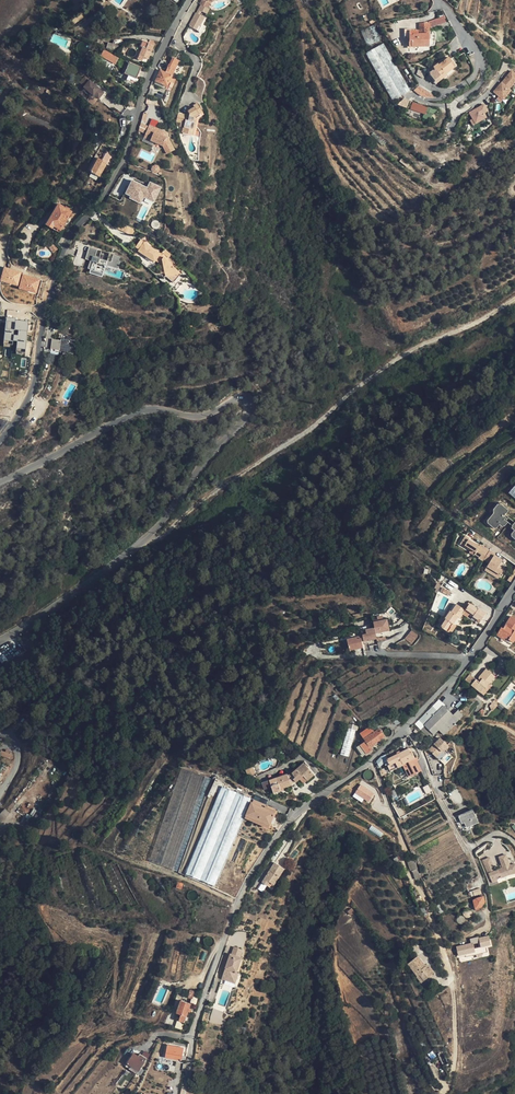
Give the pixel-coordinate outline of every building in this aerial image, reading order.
[(200,4),(201,5),(208,8),(211,3),(210,3),(206,1),(205,0),(202,0),(200,4)] [(196,13),(189,26),(196,30),(199,25),(200,26),(205,17),(199,15),(202,11),(207,14),(209,9),(208,8),(201,5),(197,13),(196,13)] [(420,23),(420,33),(429,32),(429,27),(446,22),(444,16),(429,21),(420,23)] [(375,25),(361,31),(367,46),(381,40),(375,25)] [(416,29),(404,29),(405,38),(410,39),(410,41),(409,41),(409,47),(424,47),(424,45),(430,45),(429,34),(419,34),(419,31),(416,31),(416,29)] [(112,44),(108,43),(106,48),(116,52),(118,45),(123,43),(121,39),(114,40),(112,44)] [(154,45),(148,43),(143,41),(140,46),(142,47),(138,59),(142,61),(144,57),(148,59),(154,45)] [(392,101),(410,91),(384,43),(366,53),(392,101)] [(54,52),(49,47),(45,51),(50,55),(54,52)] [(119,58),(104,50),(100,56),(105,58),(107,55),(112,58),(110,61),(115,64),(119,58)] [(105,58),(100,56),(100,57),(114,66),(115,64),(110,61),(105,58)] [(435,69),(429,73),(434,80),(432,81),(435,85),(437,84),(436,82),(446,74),(454,68),(451,63),(453,62),(449,57),(439,66),(440,67),(436,69),(435,69)] [(160,70),(154,84),(160,87),(161,86),(162,84),(167,86),(179,61),(173,58),(169,64),(165,72),(160,70)] [(141,67),(129,62),(124,73),(128,75),(126,80),(130,81),(130,79),(135,81),(141,67)] [(513,89),(511,88),(514,83),(514,72),(511,69),(494,92),(498,96),(496,98),(502,103),(513,89)] [(446,74),(436,82),(437,84),(448,75),(446,74)] [(105,92),(86,76),(81,82),(85,86),(82,89),(94,99),(97,96),(100,98),(105,92)] [(400,105),(408,108),(410,100),(403,97),(400,105)] [(178,113),(176,121),(181,122),(180,127),(183,128),(182,133),(188,134),(189,129),(192,129),(193,124),(195,124),(196,118),(200,116),(199,114),(203,111),(197,103),(193,106),(194,107),(187,111),(188,112),(189,114),(189,116),(187,115),(178,113)] [(473,124),(490,118),(484,104),(469,109),(473,118),(471,119),(473,124)] [(150,140),(162,146),(166,154),(174,150),(168,137),(166,138),(154,132),(155,129),(148,126),(145,134),(151,136),(150,140)] [(99,158),(92,172),(101,176),(108,163),(99,158)] [(155,201),(162,187),(151,181),(148,186),(133,179),(126,193),(131,195),(130,197),(142,203),(145,196),(155,201)] [(65,208),(58,204),(46,224),(54,229),(56,227),(61,230),(68,217),(69,218),(72,212),(68,210),(69,209),(66,206),(65,208)] [(121,222),(117,228),(132,235),(135,229),(121,222)] [(140,240),(136,247),(140,250),(139,251),(155,262),(156,261),(160,264),(160,265),(161,273),(163,277),(166,276),(172,281),(178,274),(181,273),(167,260),(164,257),(160,255),(161,254),(140,240)] [(55,243),(51,247),(55,252),(59,248),(55,243)] [(88,248),(85,259),(90,260),(88,268),(90,269),(89,273),(103,277),(109,253),(88,248)] [(171,255),(165,249),(162,252),(169,258),(171,255)] [(19,285),(22,271),(5,267),(1,280),(19,285)] [(181,274),(181,273),(178,274),(172,281),(174,283),(181,274)] [(38,293),(41,279),(24,275),(20,288),(38,293)] [(17,341),(16,351),(26,352),(29,321),(16,319),(16,318),(7,317),(5,339),(17,341)] [(51,317),(49,325),(59,329),(61,321),(51,317)] [(60,340),(53,339),(51,351),(73,354),(74,340),(60,338),(60,340)] [(500,447),(495,441),(469,461),(475,466),(500,447)] [(458,452),(450,458),(454,464),(464,457),(458,452)] [(469,461),(457,469),(463,475),(475,466),(469,461)] [(507,464),(490,479),(496,484),(512,470),(507,464)] [(463,475),(457,469),(439,492),(445,497),(463,475)] [(509,510),(500,503),(500,504),(494,511),(496,513),(489,521),(496,526),(499,522),(504,526),(508,522),(503,518),(509,510)] [(494,511),(500,504),(499,504),(498,504),(493,509),(493,511),(493,512),(494,513),(487,521),(487,522),(487,523),(488,523),(494,528),(495,528),(496,528),(500,525),(502,527),(504,526),(499,522),(496,526),(489,521),(496,513),(494,511)] [(484,559),(489,550),(480,545),(479,546),(468,539),(469,538),(465,536),(461,543),(465,545),(464,546),(471,550),(472,549),(476,552),(474,554),(479,557),(478,558),(483,561),(484,559)] [(489,550),(484,559),(489,563),(487,566),(495,571),(493,575),(499,578),(504,569),(500,567),(499,566),(500,564),(503,560),(495,555),(495,554),(489,550)] [(495,571),(487,566),(485,570),(493,575),(495,571)] [(446,619),(441,627),(448,632),(451,627),(449,626),(451,622),(453,624),(453,623),(458,616),(460,618),(462,614),(464,611),(465,610),(457,604),(452,612),(450,611),(445,618),(446,619)] [(469,604),(465,610),(464,611),(469,614),(471,612),(474,615),(473,616),(476,618),(475,620),(479,623),(486,613),(478,608),(478,610),(469,604)] [(511,616),(503,629),(501,628),(498,633),(505,637),(513,642),(514,640),(514,619),(511,616)] [(387,619),(373,622),(374,628),(376,633),(390,630),(387,619)] [(451,627),(448,632),(451,634),(456,625),(453,623),(453,624),(451,627)] [(376,633),(374,628),(365,630),(366,634),(362,635),(364,642),(377,639),(377,638),(376,633)] [(418,635),(412,630),(405,639),(411,644),(418,635)] [(347,639),(349,650),(363,647),(361,638),(357,639),(357,637),(347,639)] [(485,687),(486,688),(489,684),(495,676),(486,669),(479,677),(479,680),(480,681),(479,682),(476,679),(471,685),(480,692),(485,687)] [(469,674),(465,679),(471,685),(476,679),(469,674)] [(498,700),(496,699),(489,706),(492,711),(498,704),(496,702),(498,700)] [(438,701),(419,720),(424,725),(443,706),(438,701)] [(443,706),(424,725),(434,735),(439,730),(444,735),(463,715),(458,710),(453,715),(443,706)] [(341,754),(349,756),(358,725),(350,723),(341,754)] [(424,725),(420,729),(427,736),(429,735),(432,737),(434,735),(424,725)] [(369,728),(360,734),(365,741),(360,745),(366,753),(372,750),(370,748),(374,745),(374,744),(375,743),(385,736),(381,730),(376,733),(375,732),(372,728),(370,729),(369,728)] [(440,738),(429,750),(436,757),(443,750),(444,749),(445,750),(449,746),(440,738)] [(366,753),(360,745),(358,746),(364,755),(366,753)] [(408,749),(397,754),(397,753),(396,751),(395,750),(393,749),(391,750),(390,752),(386,754),(388,759),(387,759),(390,765),(395,762),(398,767),(403,765),(409,777),(422,770),(417,760),(415,758),(412,752),(410,753),(408,749)] [(443,750),(436,757),(438,759),(445,752),(443,750)] [(1,751),(0,754),(0,755),(11,759),(13,755),(1,751)] [(390,765),(387,766),(390,771),(398,767),(395,762),(390,765)] [(3,763),(0,768),(0,785),(0,786),(10,767),(3,763)] [(287,774),(263,782),(265,789),(271,787),(274,793),(281,790),(281,789),(283,788),(291,785),(291,784),(296,782),(303,776),(307,781),(314,774),(306,766),(302,769),(300,767),(292,773),(288,775),(287,774)] [(253,767),(246,769),(248,775),(255,773),(253,767)] [(194,772),(182,768),(149,861),(161,865),(194,772)] [(211,778),(194,772),(161,865),(178,871),(211,778)] [(370,802),(376,793),(362,783),(355,792),(370,802)] [(221,787),(186,871),(186,872),(186,874),(200,880),(237,792),(222,786),(221,788),(221,787)] [(252,798),(237,792),(200,880),(215,886),(252,798)] [(252,802),(246,815),(270,825),(276,811),(265,806),(265,808),(252,802)] [(0,814),(0,822),(1,823),(10,814),(5,809),(0,814)] [(472,810),(459,816),(461,821),(463,820),(464,822),(467,827),(478,822),(472,810)] [(270,825),(246,815),(245,817),(269,828),(270,825)] [(510,864),(507,854),(498,856),(501,867),(499,867),(501,877),(514,873),(514,863),(510,864)] [(498,881),(497,877),(501,875),(498,869),(496,869),(491,856),(484,859),(492,883),(498,881)] [(413,859),(407,860),(410,872),(412,871),(413,876),(419,874),(419,873),(416,862),(414,862),(413,859)] [(284,868),(275,862),(265,878),(270,882),(274,884),(284,868)] [(476,910),(480,909),(479,907),(486,906),(484,896),(477,898),(473,900),(476,910)] [(479,936),(471,938),(472,942),(457,946),(459,955),(477,952),(475,943),(481,942),(482,946),(492,944),(489,935),(480,937),(479,936)] [(232,950),(222,976),(226,977),(225,980),(235,983),(240,969),(238,969),(243,954),(241,953),(244,946),(236,943),(233,950),(232,950)] [(468,960),(490,954),(489,950),(467,956),(468,960)] [(417,956),(408,963),(418,976),(420,974),(425,980),(434,973),(429,966),(427,968),(425,965),(417,956)] [(190,990),(188,998),(191,998),(192,996),(196,997),(198,992),(190,990)] [(181,1000),(176,1013),(181,1015),(179,1020),(185,1022),(188,1011),(189,1009),(191,1004),(181,1000)] [(167,1045),(165,1057),(181,1060),(184,1048),(167,1045)] [(134,1053),(126,1066),(137,1073),(146,1058),(140,1054),(138,1056),(134,1053)]
